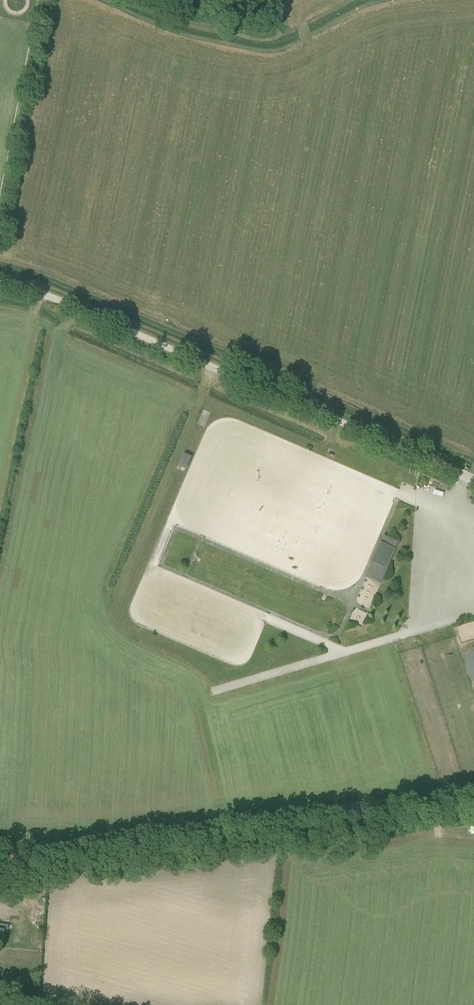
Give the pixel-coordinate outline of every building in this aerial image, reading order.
[(185,468),(189,456),(179,453),(175,465),(185,468)] [(387,570),(395,550),(381,544),(372,564),(387,570)] [(463,653),(473,683),(473,649),(463,653)]
